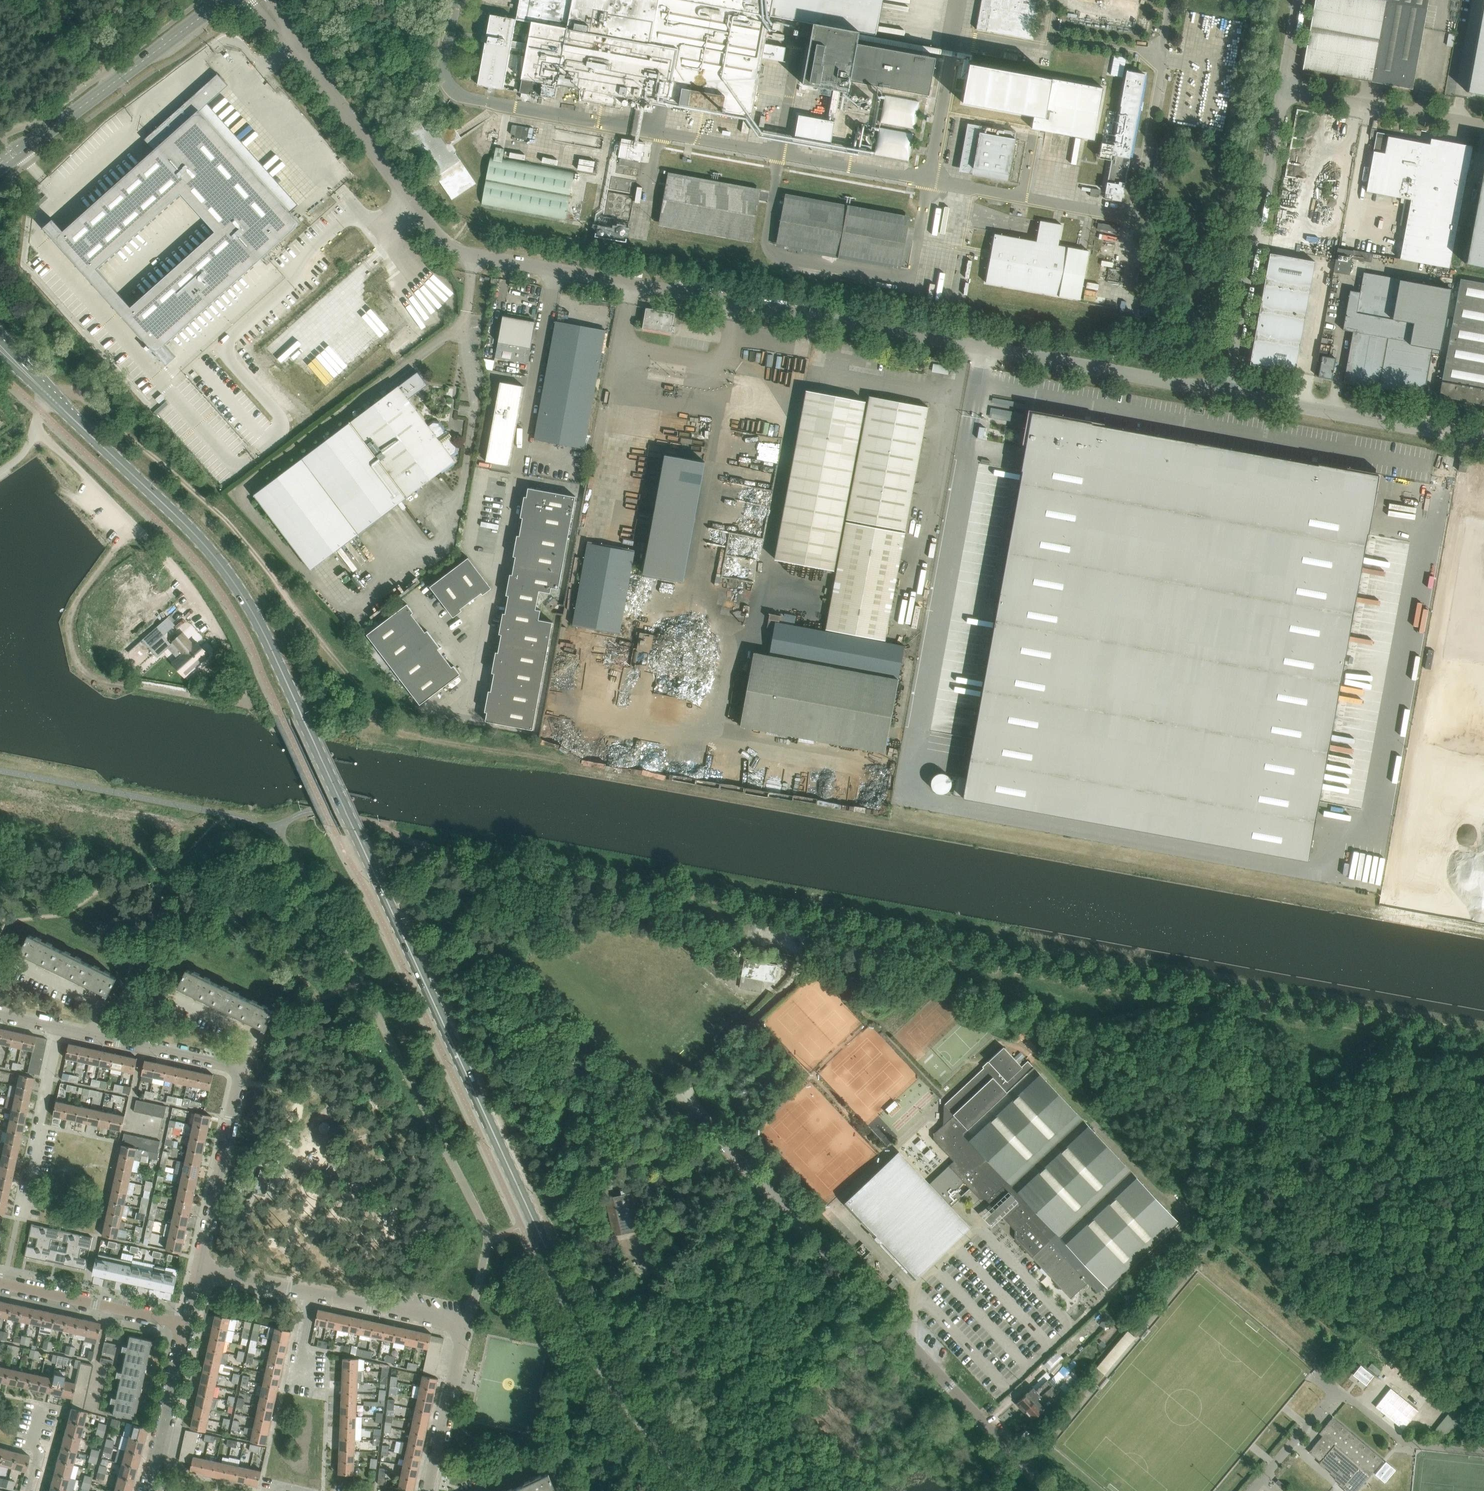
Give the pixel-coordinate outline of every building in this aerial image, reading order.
[(516,20),(532,23),(529,44),(527,50),(520,92),(555,99),(558,85),(585,90),(583,100),(621,107),(623,97),(751,120),(759,73),(763,74),(765,66),(761,65),(762,57),(785,61),(783,60),(786,47),(764,43),(769,16),(813,23),(860,31),(858,40),(874,43),(875,35),(876,35),(882,0),(520,0),(516,20)] [(977,30),(1033,40),(1040,0),(982,0),(977,30)] [(1372,81),(1386,0),(1315,0),(1303,69),(1362,79),(1372,81)] [(1386,0),(1372,81),(1412,89),(1427,7),(1386,0)] [(1467,92),(1483,95),(1483,0),(1467,92)] [(511,47),(527,50),(529,44),(512,41),(516,19),(491,14),(478,85),(503,89),(511,47)] [(781,19),(774,18),(772,28),(779,30),(781,19)] [(860,31),(813,23),(803,83),(834,89),(841,90),(841,91),(849,92),(851,80),(929,95),(936,58),(858,43),(858,40),(860,31)] [(1004,51),(1002,58),(1017,61),(1019,54),(1004,51)] [(1104,88),(970,64),(963,102),(1034,115),(1032,128),(1094,139),(1104,88)] [(1102,142),(1099,157),(1112,160),(1105,198),(1122,201),(1145,74),(1128,71),(1128,70),(1127,70),(1117,125),(1118,125),(1114,144),(1102,142)] [(150,145),(154,150),(64,231),(53,219),(44,228),(99,289),(111,303),(166,365),(176,356),(165,344),(301,223),(200,111),(228,85),(218,74),(154,131),(160,137),(154,142),(150,145)] [(841,90),(834,89),(827,119),(799,115),(795,139),(831,145),(841,91),(841,90)] [(122,117),(121,121),(125,121),(127,111),(118,109),(117,116),(122,117)] [(1332,170),(1340,116),(1302,110),(1298,139),(1292,138),(1288,163),(1332,170)] [(428,113),(404,129),(452,200),(476,183),(454,151),(456,150),(452,144),(461,138),(450,121),(439,129),(428,113)] [(517,125),(515,135),(514,138),(526,140),(529,127),(517,125)] [(1017,131),(981,125),(972,174),(1008,181),(1017,131)] [(1418,139),(1415,139),(1376,132),(1365,190),(1402,197),(1401,202),(1407,204),(1408,198),(1413,199),(1402,259),(1449,268),(1472,146),(1431,138),(1430,144),(1417,142),(1418,139)] [(622,137),(618,156),(640,160),(644,141),(622,137)] [(850,142),(849,151),(870,155),(872,145),(850,142)] [(1158,144),(1156,150),(1169,152),(1170,146),(1158,144)] [(1156,154),(1155,160),(1167,162),(1168,156),(1156,154)] [(566,220),(575,171),(491,155),(482,204),(566,220)] [(1465,263),(1483,266),(1483,160),(1465,263)] [(1154,164),(1153,170),(1165,172),(1166,166),(1154,164)] [(667,173),(658,226),(752,241),(760,187),(667,173)] [(1152,174),(1151,179),(1163,182),(1164,176),(1152,174)] [(1091,188),(1090,195),(1099,197),(1100,189),(1091,188)] [(902,267),(910,214),(784,195),(776,248),(902,267)] [(342,200),(338,204),(343,210),(347,206),(342,200)] [(995,233),(986,282),(1080,299),(1089,251),(1058,245),(1062,225),(1041,220),(1037,241),(995,233)] [(616,227),(616,240),(625,240),(625,226),(616,227)] [(612,229),(596,227),(595,237),(611,238),(612,229)] [(1338,248),(1333,272),(1349,274),(1352,259),(1353,251),(1338,248)] [(1353,251),(1352,259),(1368,262),(1369,253),(1353,250),(1353,251)] [(1266,272),(1251,356),(1257,365),(1295,372),(1300,344),(1315,261),(1270,253),(1266,272)] [(1401,391),(1423,395),(1424,393),(1431,352),(1432,348),(1440,350),(1451,288),(1363,272),(1360,291),(1350,289),(1342,331),(1352,332),(1344,381),(1380,388),(1401,391)] [(402,303),(423,326),(454,297),(434,275),(402,303)] [(1459,279),(1439,396),(1446,397),(1483,404),(1483,284),(1459,279)] [(642,329),(652,330),(656,309),(646,307),(642,329)] [(370,309),(310,362),(329,382),(388,330),(370,309)] [(675,312),(656,309),(652,330),(671,334),(675,312)] [(528,363),(536,321),(503,315),(495,357),(528,363)] [(556,321),(545,380),(595,389),(605,330),(556,321)] [(1321,337),(1317,361),(1321,361),(1318,377),(1332,379),(1335,358),(1329,357),(1331,346),(1327,345),(1328,338),(1321,337)] [(1204,341),(1201,355),(1209,357),(1210,357),(1212,343),(1204,341)] [(418,371),(398,386),(254,494),(310,569),(455,461),(451,456),(456,452),(457,447),(450,437),(452,436),(448,431),(446,432),(439,423),(433,422),(428,426),(408,399),(428,385),(418,371)] [(584,448),(595,389),(545,380),(535,439),(584,448)] [(500,382),(499,391),(522,396),(524,386),(500,382)] [(861,426),(864,426),(865,417),(863,417),(865,401),(806,390),(775,559),(834,570),(861,426)] [(522,396),(499,391),(497,401),(520,406),(522,396)] [(981,395),(978,416),(1022,423),(1025,402),(981,395)] [(865,417),(864,426),(847,519),(906,530),(928,407),(869,396),(865,417)] [(497,401),(495,411),(518,416),(520,406),(497,401)] [(963,797),(1135,828),(1205,444),(1104,425),(1104,423),(1030,409),(1024,444),(1025,444),(1021,470),(1022,470),(966,777),(956,775),(953,795),(963,797)] [(517,426),(518,416),(495,411),(493,421),(517,426)] [(493,421),(491,431),(515,436),(517,426),(493,421)] [(515,436),(491,431),(489,441),(513,446),(515,436)] [(489,441),(488,451),(511,456),(513,446),(489,441)] [(1317,464),(1205,444),(1135,828),(1308,860),(1367,533),(1368,533),(1373,507),(1375,508),(1381,473),(1346,467),(1346,468),(1318,463),(1317,464)] [(511,456),(488,451),(486,461),(509,465),(511,456)] [(662,454),(642,563),(684,571),(704,462),(662,454)] [(1467,461),(1460,460),(1458,470),(1465,472),(1467,461)] [(524,496),(522,506),(572,516),(576,496),(528,487),(527,496),(524,496)] [(522,506),(520,517),(523,517),(521,526),(568,535),(572,516),(522,506)] [(1436,644),(1483,653),(1483,521),(1460,517),(1436,644)] [(885,640),(905,533),(846,522),(837,570),(826,629),(885,640)] [(517,535),(515,545),(565,554),(568,535),(521,526),(520,535),(517,535)] [(620,634),(635,550),(588,541),(572,626),(620,634)] [(515,545),(513,556),(516,556),(514,565),(561,574),(565,554),(515,545)] [(468,557),(449,572),(471,600),(481,592),(483,594),(491,588),(468,557)] [(134,563),(85,602),(108,630),(156,590),(134,563)] [(510,574),(508,584),(539,590),(550,592),(551,587),(559,588),(561,574),(514,565),(512,574),(510,574)] [(449,572),(430,586),(453,617),(462,610),(460,608),(471,600),(449,572)] [(508,584),(506,595),(509,595),(507,604),(536,609),(539,590),(508,584)] [(393,598),(387,589),(369,602),(376,611),(393,598)] [(554,598),(546,606),(550,610),(559,603),(554,598)] [(407,604),(367,634),(380,652),(418,623),(412,613),(413,612),(407,604)] [(503,613),(501,623),(551,632),(552,622),(539,619),(540,610),(536,609),(507,604),(505,613),(503,613)] [(774,634),(777,622),(777,620),(781,621),(781,618),(783,618),(782,623),(794,625),(796,615),(784,613),(784,615),(782,615),(770,613),(766,633),(774,634)] [(168,617),(143,639),(158,656),(168,647),(160,638),(163,635),(168,631),(175,625),(168,617)] [(774,634),(770,655),(898,679),(904,646),(781,623),(777,622),(774,634)] [(418,623),(380,652),(394,669),(434,639),(427,630),(425,632),(418,623)] [(501,623),(499,633),(501,634),(500,643),(547,651),(551,632),(501,623)] [(171,644),(170,645),(170,646),(171,645),(174,642),(180,649),(176,653),(190,669),(191,670),(208,655),(201,647),(200,648),(196,645),(194,647),(193,645),(182,633),(171,644)] [(434,639),(394,669),(407,687),(445,657),(438,648),(440,647),(434,639)] [(496,651),(494,662),(543,671),(547,651),(500,643),(498,652),(496,651)] [(884,752),(898,679),(770,655),(754,652),(740,725),(884,752)] [(445,657),(407,687),(420,704),(460,673),(454,665),(452,667),(445,657)] [(494,662),(492,672),(494,673),(493,682),(540,690),(543,671),(494,662)] [(489,690),(487,701),(536,710),(540,690),(493,682),(491,691),(489,690)] [(487,701),(485,711),(487,711),(486,720),(533,729),(536,710),(487,701)] [(334,754),(333,753),(311,749),(306,748),(304,749),(304,750),(305,752),(311,753),(332,756),(333,756),(334,754)] [(935,790),(938,792),(940,793),(943,793),(946,793),(949,791),(950,788),(951,786),(951,783),(950,780),(948,778),(945,776),(942,776),(940,776),(937,777),(935,780),(934,782),(933,785),(934,788),(935,790)] [(354,799),(353,798),(337,795),(326,793),(325,794),(325,795),(326,796),(337,798),(353,801),(354,800),(354,799)] [(1403,825),(1396,870),(1449,878),(1455,842),(1454,839),(1462,837),(1450,835),(1449,843),(1446,829),(1436,827),(1410,833),(1408,825),(1403,825)] [(1466,921),(1483,923),(1483,908),(1468,906),(1466,921)] [(36,938),(29,934),(20,954),(21,952),(50,966),(50,968),(59,949),(52,946),(53,944),(47,941),(47,942),(47,941),(46,943),(42,941),(43,939),(42,939),(37,936),(36,938)] [(79,982),(88,963),(81,960),(82,958),(76,956),(76,955),(75,957),(71,955),(72,953),(71,953),(66,950),(65,952),(59,949),(50,968),(51,966),(79,980),(79,982)] [(741,976),(774,982),(778,964),(744,958),(741,976)] [(105,970),(104,971),(100,969),(101,968),(100,967),(94,964),(94,966),(88,963),(79,982),(80,980),(108,994),(107,996),(108,996),(117,977),(110,974),(111,972),(105,970)] [(194,972),(187,969),(178,988),(179,986),(208,1001),(207,1002),(208,1003),(217,984),(210,980),(211,979),(205,976),(204,977),(200,975),(200,974),(194,971),(194,972)] [(236,1017),(237,1017),(246,998),(239,994),(240,993),(234,990),(233,991),(229,989),(229,988),(223,985),(223,986),(217,984),(208,1003),(209,1001),(237,1015),(236,1017)] [(263,1004),(262,1006),(258,1003),(258,1002),(252,999),(252,1000),(246,998),(237,1017),(238,1015),(266,1029),(265,1031),(275,1012),(268,1008),(269,1007),(263,1004)] [(1,1029),(0,1035),(0,1044),(9,1046),(13,1031),(12,1030),(12,1031),(1,1029)] [(13,1031),(9,1046),(21,1049),(24,1034),(13,1031)] [(35,1036),(24,1034),(21,1049),(32,1051),(32,1048),(34,1042),(35,1035),(35,1036)] [(35,1035),(34,1042),(46,1045),(47,1039),(35,1036),(35,1035)] [(44,1051),(46,1045),(34,1042),(32,1048),(44,1051)] [(68,1049),(66,1059),(67,1058),(77,1060),(80,1046),(70,1044),(70,1043),(69,1043),(68,1049)] [(80,1046),(77,1060),(89,1063),(92,1048),(92,1049),(80,1046)] [(939,1128),(937,1130),(934,1134),(933,1139),(953,1161),(928,1185),(899,1154),(844,1205),(845,1206),(853,1214),(852,1214),(885,1249),(886,1249),(887,1251),(912,1278),(967,1227),(949,1208),(962,1196),(970,1188),(974,1189),(982,1198),(985,1198),(995,1208),(991,1212),(996,1217),(1000,1214),(1015,1230),(1014,1238),(1070,1298),(1088,1282),(1098,1293),(1105,1286),(1108,1289),(1180,1223),(1028,1060),(1022,1066),(1003,1046),(982,1066),(983,1067),(944,1104),(943,1125),(943,1129),(939,1128)] [(32,1048),(32,1051),(31,1054),(43,1057),(44,1051),(32,1048)] [(92,1048),(89,1063),(100,1065),(103,1051),(92,1049),(92,1048)] [(114,1054),(103,1051),(100,1065),(111,1068),(115,1053),(114,1053),(114,1054)] [(115,1053),(111,1068),(123,1070),(126,1056),(115,1054),(115,1053)] [(42,1063),(43,1057),(31,1054),(30,1060),(42,1063)] [(137,1058),(126,1056),(123,1070),(134,1073),(134,1074),(137,1058)] [(153,1077),(156,1063),(146,1060),(145,1059),(142,1075),(153,1077)] [(30,1060),(28,1066),(40,1069),(42,1063),(30,1060)] [(168,1065),(156,1063),(153,1077),(165,1079),(168,1064),(168,1065)] [(168,1064),(165,1079),(176,1082),(179,1068),(168,1065),(168,1064)] [(39,1075),(40,1069),(28,1066),(27,1072),(39,1075)] [(190,1070),(179,1068),(176,1082),(187,1084),(191,1069),(190,1069),(190,1070)] [(191,1070),(187,1084),(192,1086),(192,1089),(198,1090),(199,1087),(202,1073),(191,1070)] [(199,1087),(209,1089),(209,1090),(210,1090),(213,1074),(213,1075),(202,1073),(199,1087)] [(34,1078),(18,1075),(16,1086),(31,1089),(33,1078),(34,1078)] [(9,1084),(7,1096),(13,1097),(28,1100),(31,1089),(16,1086),(9,1084)] [(26,1112),(28,1100),(13,1097),(11,1108),(26,1112)] [(57,1101),(57,1100),(55,1110),(53,1116),(54,1116),(65,1118),(68,1104),(57,1101)] [(134,1111),(140,1113),(143,1101),(136,1100),(134,1111)] [(140,1113),(146,1114),(148,1102),(143,1101),(140,1113)] [(154,1104),(148,1102),(146,1114),(152,1115),(154,1104)] [(65,1118),(76,1120),(79,1106),(68,1104),(65,1118)] [(152,1115),(158,1117),(160,1105),(154,1104),(152,1115)] [(164,1118),(167,1106),(160,1105),(158,1117),(164,1118)] [(79,1106),(76,1120),(88,1123),(91,1109),(79,1106)] [(11,1108),(8,1120),(23,1123),(26,1112),(11,1108)] [(88,1123),(99,1125),(102,1111),(91,1109),(88,1123)] [(102,1111),(99,1125),(110,1128),(113,1114),(102,1111)] [(196,1112),(193,1125),(208,1128),(211,1116),(196,1112)] [(110,1128),(120,1130),(121,1130),(121,1131),(125,1115),(124,1115),(124,1116),(113,1114),(110,1128)] [(8,1120),(6,1130),(6,1131),(21,1134),(22,1130),(23,1123),(8,1120)] [(208,1130),(208,1128),(193,1125),(192,1130),(191,1137),(206,1141),(208,1130)] [(18,1146),(21,1134),(6,1131),(4,1142),(18,1146)] [(124,1133),(122,1145),(128,1146),(130,1134),(124,1133)] [(130,1134),(128,1146),(134,1148),(136,1136),(130,1134)] [(136,1136),(134,1148),(137,1148),(140,1149),(142,1137),(136,1136)] [(142,1137),(140,1149),(146,1150),(148,1138),(142,1137)] [(203,1153),(206,1141),(191,1137),(188,1150),(203,1153)] [(148,1138),(146,1150),(149,1151),(150,1151),(152,1151),(154,1140),(148,1138)] [(173,1140),(166,1139),(165,1145),(177,1147),(179,1141),(173,1140)] [(154,1140),(152,1151),(158,1153),(160,1141),(154,1140)] [(1,1154),(16,1157),(18,1146),(4,1142),(0,1142),(0,1153),(1,1154)] [(122,1146),(120,1157),(134,1160),(140,1161),(141,1161),(142,1156),(148,1157),(149,1151),(146,1150),(140,1149),(137,1148),(134,1148),(128,1146),(122,1145),(121,1146),(122,1146)] [(200,1165),(203,1153),(188,1150),(185,1162),(200,1165)] [(148,1157),(151,1158),(158,1160),(159,1153),(158,1153),(152,1151),(150,1151),(149,1151),(148,1157)] [(13,1168),(16,1157),(1,1154),(0,1153),(0,1165),(13,1168)] [(120,1157),(117,1168),(132,1171),(134,1160),(120,1157)] [(198,1178),(200,1165),(185,1162),(182,1175),(198,1178)] [(11,1180),(13,1168),(0,1165),(0,1177),(11,1180)] [(117,1168),(115,1179),(129,1182),(132,1171),(117,1168)] [(195,1190),(198,1178),(182,1175),(180,1187),(195,1190)] [(0,1177),(0,1189),(8,1191),(11,1180),(0,1177)] [(115,1179),(113,1190),(127,1193),(133,1195),(135,1183),(129,1182),(115,1179)] [(192,1203),(195,1190),(180,1187),(177,1199),(192,1203)] [(6,1202),(8,1191),(0,1189),(0,1201),(6,1202)] [(113,1190),(110,1202),(124,1205),(127,1193),(113,1190)] [(633,1193),(607,1199),(615,1234),(641,1228),(633,1193)] [(189,1215),(192,1203),(177,1199),(174,1212),(189,1215)] [(108,1213),(122,1216),(124,1205),(110,1202),(108,1213)] [(187,1228),(189,1215),(174,1212),(172,1224),(187,1228)] [(108,1213),(105,1224),(124,1228),(125,1222),(121,1221),(122,1216),(108,1213)] [(187,1228),(172,1224),(167,1223),(164,1236),(169,1237),(184,1240),(187,1228)] [(47,1227),(32,1224),(29,1236),(37,1238),(35,1247),(27,1245),(25,1256),(40,1259),(47,1227)] [(102,1235),(125,1240),(128,1229),(124,1228),(105,1224),(103,1235),(102,1235)] [(47,1227),(40,1259),(55,1263),(58,1251),(49,1249),(51,1243),(52,1239),(60,1241),(62,1230),(47,1227)] [(58,1251),(55,1263),(70,1266),(77,1234),(62,1230),(60,1241),(68,1243),(67,1247),(66,1253),(58,1251)] [(93,1237),(77,1234),(70,1266),(86,1269),(88,1259),(79,1257),(81,1248),(90,1250),(93,1237)] [(184,1240),(169,1237),(166,1249),(181,1252),(184,1240)] [(94,1274),(101,1276),(100,1278),(105,1279),(110,1256),(98,1254),(94,1274)] [(110,1278),(116,1279),(121,1259),(110,1256),(105,1279),(109,1280),(110,1278)] [(132,1261),(121,1259),(116,1279),(123,1281),(123,1283),(127,1284),(131,1265),(132,1261)] [(131,1265),(127,1284),(132,1285),(132,1283),(139,1284),(144,1262),(133,1259),(132,1261),(131,1265)] [(144,1262),(139,1284),(145,1286),(145,1288),(149,1289),(155,1266),(155,1264),(144,1262)] [(155,1266),(149,1289),(154,1290),(154,1288),(161,1289),(164,1273),(165,1268),(155,1266)] [(161,1289),(160,1291),(165,1292),(166,1290),(173,1292),(176,1275),(175,1275),(177,1269),(166,1267),(165,1268),(164,1273),(161,1289)] [(888,1284),(893,1289),(900,1282),(894,1276),(891,1279),(892,1281),(888,1284)] [(9,1303),(0,1301),(0,1316),(6,1318),(9,1303)] [(6,1318),(17,1320),(21,1306),(9,1303),(6,1318)] [(32,1308),(21,1306),(17,1320),(29,1323),(32,1308)] [(43,1311),(32,1308),(29,1323),(40,1325),(43,1311)] [(326,1326),(330,1312),(319,1309),(318,1308),(315,1324),(316,1324),(326,1326)] [(40,1325),(39,1331),(50,1333),(51,1328),(55,1313),(43,1311),(40,1325)] [(338,1329),(341,1314),(330,1312),(326,1326),(338,1329)] [(66,1316),(55,1313),(51,1328),(63,1330),(66,1316)] [(349,1331),(352,1317),(341,1314),(338,1329),(349,1331)] [(216,1315),(213,1326),(228,1329),(230,1319),(230,1318),(231,1319),(231,1318),(215,1315),(216,1315)] [(77,1318),(66,1316),(63,1330),(68,1331),(67,1335),(73,1337),(74,1333),(77,1318)] [(1106,1316),(1100,1324),(1104,1327),(1111,1319),(1106,1316)] [(360,1334),(363,1319),(352,1317),(349,1331),(360,1334)] [(77,1318),(74,1333),(73,1337),(84,1339),(88,1321),(77,1318)] [(372,1336),(375,1322),(363,1319),(360,1334),(372,1336)] [(88,1321),(85,1335),(97,1338),(99,1328),(100,1323),(88,1321)] [(383,1339),(386,1324),(375,1322),(372,1336),(383,1339)] [(394,1341),(397,1327),(386,1324),(383,1339),(394,1341)] [(213,1326),(211,1337),(225,1341),(228,1329),(213,1326)] [(405,1344),(409,1329),(397,1327),(394,1341),(405,1344)] [(273,1339),(288,1342),(290,1331),(291,1332),(291,1331),(275,1328),(276,1328),(273,1339)] [(1106,1356),(1115,1362),(1135,1334),(1126,1328),(1106,1356)] [(417,1346),(420,1332),(409,1329),(405,1344),(417,1346)] [(119,1334),(106,1331),(105,1336),(117,1339),(119,1334)] [(428,1349),(428,1348),(430,1342),(431,1335),(431,1333),(431,1334),(420,1332),(417,1346),(428,1349)] [(257,1341),(258,1336),(252,1335),(250,1346),(256,1347),(257,1341)] [(442,1344),(444,1338),(431,1335),(430,1342),(442,1344)] [(123,1362),(145,1367),(151,1341),(129,1336),(126,1346),(122,1345),(121,1345),(120,1351),(121,1351),(121,1350),(125,1351),(123,1362)] [(211,1337),(208,1349),(223,1352),(225,1341),(211,1337)] [(271,1350),(285,1354),(288,1342),(273,1339),(271,1350)] [(104,1341),(101,1352),(114,1355),(116,1344),(104,1341)] [(442,1344),(430,1342),(428,1348),(441,1350),(442,1344)] [(440,1356),(441,1350),(428,1348),(428,1349),(427,1354),(440,1356)] [(208,1349),(206,1360),(220,1363),(223,1352),(208,1349)] [(269,1362),(283,1365),(285,1354),(271,1350),(269,1362)] [(438,1363),(440,1356),(427,1354),(426,1360),(438,1363)] [(99,1362),(109,1365),(112,1365),(113,1360),(100,1357),(99,1362)] [(359,1358),(343,1358),(344,1358),(343,1369),(358,1370),(359,1358)] [(80,1360),(78,1368),(91,1371),(93,1365),(79,1362),(80,1360)] [(206,1360),(204,1371),(218,1374),(220,1363),(206,1360)] [(437,1369),(438,1363),(426,1360),(425,1366),(437,1369)] [(117,1388),(139,1393),(145,1367),(123,1362),(121,1372),(116,1371),(114,1377),(115,1377),(115,1376),(120,1377),(117,1388)] [(266,1373),(280,1376),(283,1365),(269,1362),(266,1373)] [(1047,1371),(1052,1376),(1061,1367),(1055,1362),(1047,1371)] [(1377,1375),(1381,1371),(1371,1363),(1368,1367),(1377,1375)] [(1361,1365),(1357,1370),(1353,1375),(1366,1384),(1369,1380),(1373,1375),(1361,1365)] [(436,1375),(437,1369),(425,1366),(423,1372),(436,1375)] [(4,1382),(15,1385),(18,1370),(7,1368),(4,1382)] [(90,1378),(91,1371),(78,1368),(76,1375),(90,1378)] [(52,1378),(49,1392),(60,1395),(63,1380),(65,1372),(54,1369),(52,1378)] [(358,1370),(343,1369),(343,1381),(358,1382),(358,1370)] [(18,1370),(15,1385),(26,1387),(29,1373),(18,1370)] [(204,1371),(201,1383),(215,1386),(216,1381),(221,1381),(222,1375),(218,1374),(204,1371)] [(26,1387),(38,1390),(41,1375),(29,1373),(26,1387)] [(264,1384),(278,1387),(280,1376),(266,1373),(264,1384)] [(41,1375),(38,1390),(49,1392),(52,1378),(41,1375)] [(88,1384),(90,1378),(76,1375),(75,1381),(88,1384)] [(420,1386),(435,1390),(437,1379),(438,1379),(438,1378),(422,1375),(420,1386)] [(1054,1375),(1049,1381),(1055,1387),(1060,1381),(1054,1375)] [(63,1380),(60,1395),(71,1397),(72,1394),(73,1388),(75,1383),(63,1380)] [(75,1381),(75,1383),(73,1388),(87,1391),(88,1384),(75,1381)] [(358,1382),(343,1381),(342,1393),(357,1393),(358,1382)] [(201,1383),(199,1394),(213,1397),(215,1386),(201,1383)] [(261,1396),(275,1399),(278,1387),(264,1384),(261,1396)] [(433,1401),(435,1390),(420,1386),(418,1398),(433,1401)] [(1016,1403),(1024,1412),(1045,1391),(1041,1387),(1037,1391),(1033,1387),(1016,1403)] [(87,1391),(73,1388),(72,1394),(85,1397),(87,1391)] [(112,1414),(134,1418),(139,1393),(117,1388),(115,1398),(111,1397),(110,1396),(109,1402),(110,1402),(114,1403),(112,1414)] [(1385,1414),(1392,1420),(1403,1429),(1418,1411),(1390,1388),(1390,1389),(1376,1406),(1385,1414)] [(1045,1391),(1024,1412),(1032,1420),(1044,1408),(1053,1399),(1045,1391)] [(357,1393),(342,1393),(342,1404),(357,1405),(357,1393)] [(85,1397),(72,1394),(71,1397),(71,1401),(84,1404),(85,1397)] [(199,1394),(196,1405),(210,1408),(213,1397),(199,1394)] [(259,1407),(273,1410),(275,1399),(261,1396),(259,1407)] [(430,1412),(433,1401),(418,1398),(415,1409),(430,1412)] [(71,1408),(83,1410),(84,1404),(71,1401),(69,1407),(70,1407),(71,1408)] [(357,1405),(342,1404),(341,1416),(356,1416),(357,1405)] [(210,1408),(196,1405),(194,1417),(208,1420),(210,1408)] [(256,1418),(270,1421),(273,1410),(259,1407),(256,1418)] [(1453,1407),(1449,1412),(1459,1420),(1463,1415),(1453,1407)] [(71,1408),(67,1421),(83,1425),(87,1412),(83,1410),(71,1408)] [(428,1423),(430,1412),(415,1409),(413,1420),(428,1423)] [(356,1416),(341,1416),(341,1427),(356,1428),(356,1416)] [(208,1420),(194,1417),(191,1427),(190,1428),(206,1431),(206,1430),(208,1420)] [(1344,1490),(1357,1490),(1371,1475),(1370,1474),(1383,1459),(1333,1417),(1319,1433),(1322,1436),(1309,1452),(1320,1461),(1319,1462),(1330,1472),(1330,1473),(1335,1478),(1334,1479),(1340,1483),(1339,1485),(1344,1489),(1343,1490),(1344,1490)] [(117,1427),(119,1420),(112,1418),(110,1425),(117,1427)] [(254,1430),(268,1433),(270,1421),(256,1418),(254,1430)] [(1452,1430),(1456,1426),(1446,1418),(1443,1422),(1452,1430)] [(425,1435),(428,1423),(413,1420),(411,1432),(425,1435)] [(83,1425),(67,1421),(64,1434),(80,1438),(83,1425)] [(98,1422),(97,1429),(104,1431),(106,1424),(98,1422)] [(128,1437),(144,1441),(147,1428),(132,1424),(128,1437)] [(356,1428),(341,1427),(340,1439),(355,1439),(356,1428)] [(1439,1427),(1435,1432),(1445,1440),(1449,1435),(1439,1427)] [(246,1428),(244,1433),(253,1435),(251,1440),(250,1441),(266,1444),(266,1443),(268,1433),(254,1430),(246,1428)] [(102,1437),(104,1431),(97,1429),(95,1435),(102,1437)] [(199,1433),(186,1430),(184,1436),(197,1439),(199,1433)] [(423,1446),(425,1435),(411,1432),(408,1443),(423,1446)] [(64,1434),(60,1447),(76,1451),(80,1438),(64,1434)] [(184,1436),(183,1442),(196,1445),(197,1439),(184,1436)] [(128,1437),(124,1450),(140,1454),(144,1441),(128,1437)] [(106,1438),(105,1445),(112,1447),(114,1440),(106,1438)] [(355,1439),(340,1439),(340,1450),(355,1451),(355,1439)] [(401,1441),(399,1453),(406,1454),(420,1457),(423,1446),(408,1443),(401,1441)] [(196,1445),(183,1442),(182,1448),(195,1451),(196,1445)] [(110,1453),(112,1447),(105,1445),(103,1451),(110,1453)] [(72,1464),(76,1451),(60,1447),(57,1460),(72,1464)] [(0,1459),(0,1464),(12,1467),(16,1452),(3,1448),(0,1459)] [(182,1448),(181,1454),(193,1457),(194,1451),(195,1451),(182,1448)] [(91,1449),(90,1455),(97,1457),(99,1451),(91,1449)] [(124,1450),(121,1463),(137,1467),(140,1454),(124,1450)] [(355,1451),(340,1450),(339,1462),(354,1463),(355,1451)] [(29,1455),(16,1452),(12,1467),(25,1471),(29,1455)] [(181,1454),(179,1460),(192,1463),(193,1457),(181,1454)] [(418,1469),(420,1457),(406,1454),(403,1466),(418,1469)] [(95,1463),(97,1457),(90,1455),(88,1461),(95,1463)] [(192,1463),(190,1471),(191,1472),(191,1471),(202,1473),(205,1459),(193,1456),(193,1457),(192,1463)] [(224,1478),(227,1464),(228,1459),(222,1457),(221,1462),(216,1461),(213,1476),(224,1478)] [(205,1459),(202,1473),(213,1476),(216,1461),(205,1459)] [(57,1460),(53,1473),(69,1478),(72,1464),(57,1460)] [(354,1463),(339,1462),(339,1473),(338,1473),(354,1474),(353,1474),(354,1463)] [(1386,1462),(1375,1474),(1380,1478),(1385,1482),(1395,1470),(1390,1466),(1386,1462)] [(117,1476),(133,1480),(137,1467),(121,1463),(117,1476)] [(227,1464),(224,1478),(236,1480),(239,1466),(227,1464)] [(99,1465),(98,1471),(105,1473),(107,1467),(99,1465)] [(236,1480),(247,1483),(250,1469),(239,1466),(236,1480)] [(415,1480),(418,1469),(403,1466),(401,1477),(415,1480)] [(250,1469),(247,1483),(258,1485),(258,1486),(262,1470),(261,1470),(261,1471),(250,1469)] [(103,1479),(105,1473),(98,1471),(96,1477),(103,1479)] [(521,1490),(554,1490),(556,1490),(557,1490),(549,1472),(547,1473),(542,1475),(541,1474),(535,1477),(536,1478),(531,1480),(531,1479),(530,1479),(525,1482),(525,1483),(519,1486),(521,1490)] [(65,1490),(69,1478),(53,1473),(50,1487),(65,1490)] [(84,1475),(83,1481),(90,1483),(92,1477),(84,1475)] [(133,1480),(117,1476),(114,1490),(119,1490),(130,1490),(133,1480)] [(415,1480),(401,1477),(399,1488),(398,1488),(411,1490),(414,1490),(413,1490),(415,1480)] [(2,1478),(0,1486),(6,1487),(8,1480),(2,1478)] [(88,1490),(90,1483),(83,1481),(81,1488),(88,1490)]
